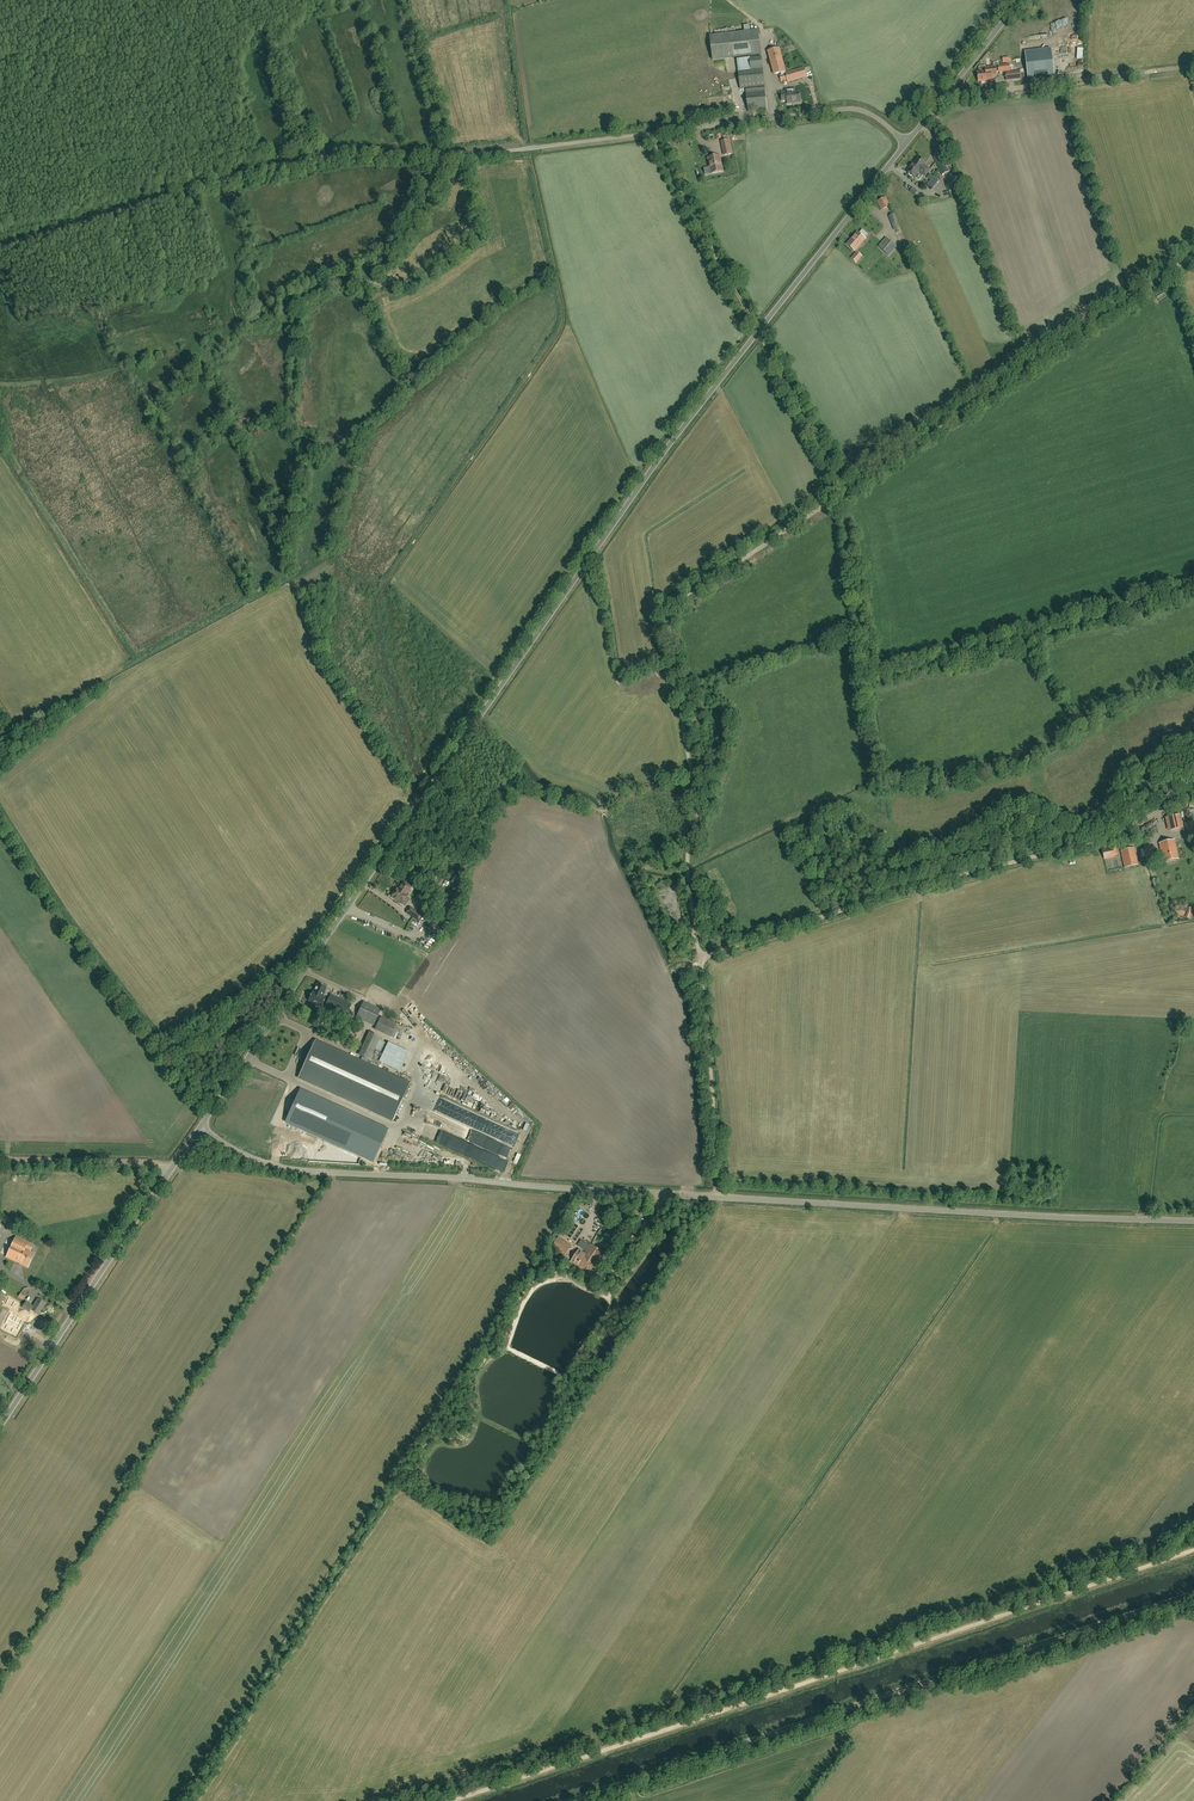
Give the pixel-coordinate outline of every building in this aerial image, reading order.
[(758,31),(710,36),(713,60),(761,54),(758,31)] [(785,72),(779,48),(768,51),(773,74),(785,72)] [(745,88),(746,93),(748,111),(767,109),(762,67),(761,55),(749,56),(750,70),(738,72),(740,89),(745,88)] [(1054,75),(1052,57),(1026,60),(1027,72),(1028,78),(1035,77),(1054,75)] [(999,72),(1010,71),(1009,65),(998,66),(995,67),(985,68),(985,72),(977,72),(979,82),(992,80),(991,77),(996,76),(996,72),(999,72)] [(781,80),(786,78),(787,82),(806,77),(803,69),(785,74),(785,75),(780,76),(781,80)] [(1007,81),(1021,79),(1020,72),(1020,71),(1006,73),(1007,81)] [(786,104),(801,103),(800,91),(786,93),(785,91),(780,92),(781,101),(786,101),(786,104)] [(942,175),(949,172),(944,162),(947,160),(943,152),(933,157),(942,175)] [(708,158),(710,168),(711,174),(723,171),(720,156),(708,158)] [(912,165),(906,172),(909,174),(909,175),(911,177),(912,176),(914,178),(919,172),(925,176),(930,170),(924,165),(926,163),(919,157),(913,165),(912,165)] [(927,178),(936,185),(939,181),(930,174),(927,178)] [(881,210),(890,206),(885,197),(877,201),(881,210)] [(894,231),(900,228),(898,222),(898,221),(895,214),(889,216),(892,224),(894,231)] [(866,233),(862,230),(859,234),(857,233),(847,245),(855,251),(865,239),(862,237),(866,233)] [(888,255),(896,247),(886,238),(879,247),(888,255)] [(856,263),(862,256),(857,252),(851,258),(856,263)] [(1166,817),(1168,830),(1183,828),(1182,815),(1166,817)] [(1185,823),(1186,828),(1187,828),(1188,832),(1187,832),(1188,837),(1193,836),(1193,821),(1185,823)] [(1163,861),(1178,858),(1174,840),(1159,843),(1163,861)] [(1104,859),(1114,857),(1112,847),(1102,849),(1104,859)] [(1121,851),(1124,867),(1138,864),(1134,848),(1121,851)] [(1152,849),(1145,850),(1146,859),(1154,858),(1152,849)] [(397,889),(391,897),(401,904),(407,896),(408,895),(406,893),(411,887),(403,881),(398,889),(397,889)] [(412,905),(422,911),(424,908),(414,901),(412,905)] [(406,913),(415,919),(417,921),(421,915),(410,908),(406,913)] [(317,983),(313,992),(312,992),(308,1000),(311,1001),(310,1002),(318,1006),(319,1005),(321,1006),(325,998),(322,996),(326,987),(317,983)] [(351,1004),(330,994),(325,1005),(346,1015),(351,1004)] [(380,1011),(363,1003),(356,1017),(373,1025),(380,1011)] [(396,1023),(381,1016),(374,1030),(390,1037),(396,1023)] [(379,1038),(370,1034),(359,1057),(368,1061),(379,1038)] [(310,1054),(298,1080),(391,1121),(410,1083),(316,1041),(310,1054)] [(378,1061),(384,1043),(381,1042),(374,1060),(378,1061)] [(388,1129),(301,1089),(286,1121),(373,1161),(388,1129)] [(580,1230),(574,1239),(576,1240),(582,1232),(580,1230)] [(16,1236),(6,1257),(28,1267),(34,1253),(29,1251),(33,1244),(16,1236)] [(559,1239),(553,1247),(565,1254),(571,1246),(559,1239)] [(600,1263),(598,1262),(603,1253),(591,1246),(585,1255),(579,1251),(572,1262),(577,1265),(576,1266),(592,1276),(600,1263)] [(8,1298),(5,1304),(12,1307),(17,1310),(20,1304),(15,1301),(8,1298)] [(38,1314),(46,1303),(38,1298),(33,1306),(26,1301),(22,1307),(29,1312),(31,1309),(38,1314)] [(8,1325),(14,1328),(18,1330),(23,1319),(19,1317),(14,1315),(10,1313),(5,1324),(8,1325)]
